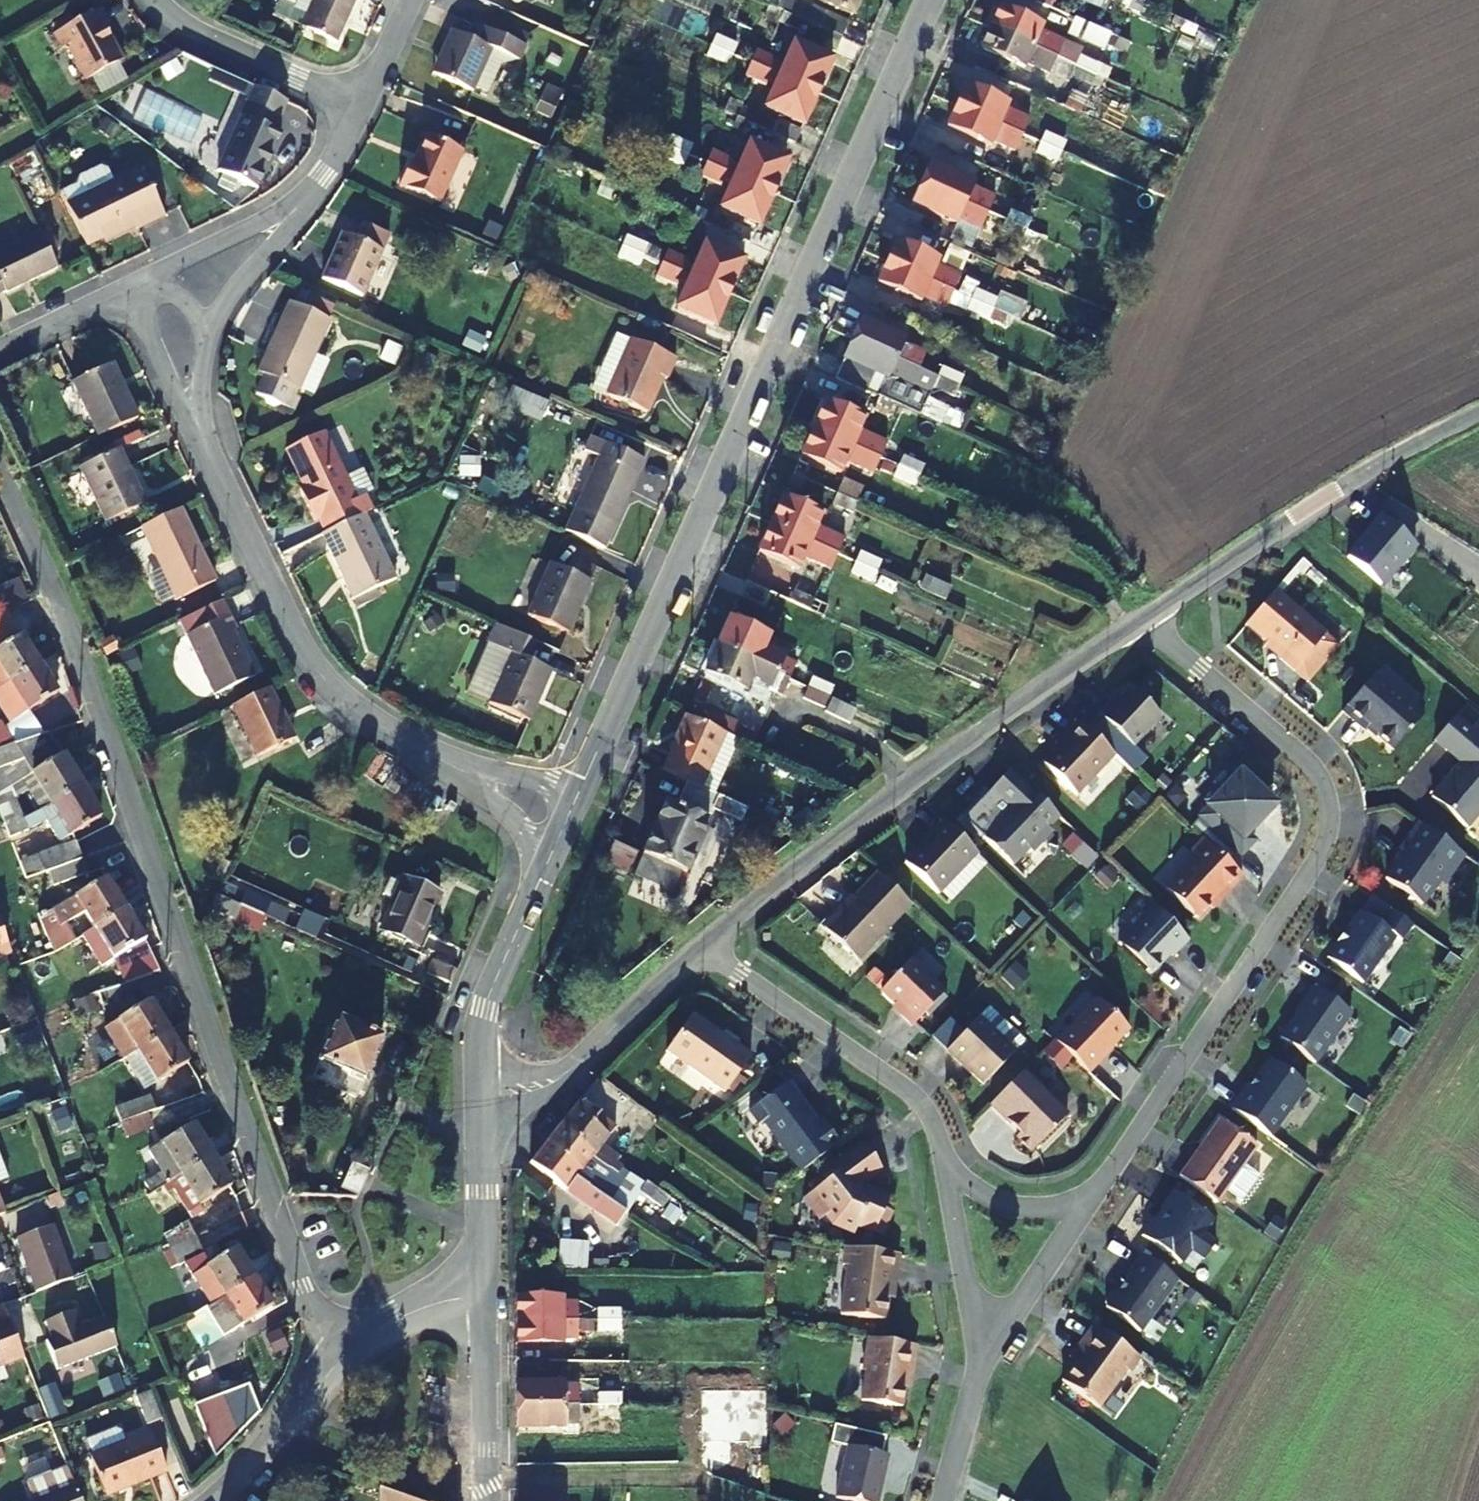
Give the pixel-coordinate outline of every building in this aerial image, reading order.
[(346,42),(365,0),(322,0),(311,25),(346,42)] [(857,13),(863,0),(827,0),(857,13)] [(1049,22),(1007,3),(998,24),(1065,54),(1072,39),(1047,27),(1049,22)] [(853,21),(832,11),(826,25),(847,35),(853,21)] [(119,26),(111,12),(65,38),(74,53),(79,51),(98,84),(134,64),(115,30),(119,26)] [(502,18),(497,28),(537,46),(541,36),(502,18)] [(1073,18),(1067,33),(1102,48),(1109,32),(1073,18)] [(810,35),(841,49),(847,35),(826,25),(816,21),(810,35)] [(1065,54),(998,24),(989,44),(1031,63),(1033,59),(1058,70),(1065,54)] [(532,59),(537,46),(497,28),(490,43),(464,32),(445,74),(484,91),(485,89),(499,96),(512,67),(532,59)] [(741,43),(719,35),(716,42),(737,52),(741,43)] [(737,52),(716,42),(711,54),(732,63),(737,52)] [(784,59),(762,48),(756,61),(822,91),(837,59),(799,43),(789,66),(783,63),(784,59)] [(1109,64),(1089,55),(1085,63),(1106,72),(1109,64)] [(782,83),(772,105),(808,122),(822,91),(756,61),(751,73),(773,83),(776,79),(782,83)] [(1106,72),(1085,63),(1080,74),(1101,82),(1106,72)] [(1015,100),(973,81),(964,101),(1030,131),(1037,115),(1013,105),(1015,100)] [(296,104),(265,90),(230,168),(269,185),(291,137),(282,133),(296,104)] [(1030,131),(964,101),(954,122),(997,141),(999,136),(1023,147),(1030,131)] [(806,128),(775,113),(769,126),(801,140),(806,128)] [(791,138),(765,126),(760,137),(786,150),(791,138)] [(1074,141),(1054,131),(1050,140),(1070,150),(1074,141)] [(403,184),(443,201),(467,149),(432,133),(419,164),(413,161),(403,184)] [(697,143),(676,134),(672,143),(693,153),(697,143)] [(1070,150),(1050,140),(1046,151),(1066,159),(1070,150)] [(778,191),(792,159),(755,142),(745,167),(737,164),(740,159),(717,149),(711,161),(778,191)] [(693,153),(672,143),(668,154),(688,163),(693,153)] [(981,178),(938,159),(929,179),(996,208),(1003,192),(979,181),(981,178)] [(778,191),(711,161),(706,173),(728,183),(730,180),(737,183),(727,207),(763,223),(778,191)] [(89,183),(88,189),(70,198),(95,252),(141,229),(145,235),(172,221),(149,175),(121,188),(114,174),(115,172),(110,170),(109,172),(89,183)] [(996,208),(929,179),(920,200),(962,218),(964,213),(988,224),(996,208)] [(1041,217),(1020,208),(1016,217),(1037,226),(1041,217)] [(1037,226),(1016,217),(1012,227),(1032,237),(1037,226)] [(760,229),(741,220),(736,232),(755,241),(760,229)] [(333,280),(373,297),(378,286),(391,292),(405,262),(391,255),(400,235),(374,224),(366,241),(352,235),(333,280)] [(722,240),(750,253),(755,241),(736,232),(728,229),(722,240)] [(653,243),(632,234),(627,243),(649,253),(653,243)] [(946,256),(903,237),(894,258),(961,287),(968,271),(944,261),(946,256)] [(49,238),(0,263),(0,305),(13,298),(14,300),(66,274),(49,238)] [(649,253),(627,243),(623,255),(644,264),(649,253)] [(695,259),(673,249),(667,261),(733,290),(747,259),(711,243),(700,267),(694,264),(695,259)] [(927,297),(929,292),(954,303),(961,287),(894,258),(884,278),(927,297)] [(694,282),(684,305),(719,322),(733,290),(667,261),(662,272),(684,282),(686,279),(694,282)] [(907,294),(882,283),(876,297),(901,308),(907,294)] [(1006,295),(986,286),(981,296),(1001,305),(1006,295)] [(343,308),(310,294),(304,307),(337,321),(343,308)] [(1001,305),(981,296),(977,305),(997,315),(1001,305)] [(339,322),(337,321),(304,307),(300,304),(280,349),(285,352),(274,378),(265,398),(275,402),(276,407),(284,410),(288,408),(299,412),(307,392),(311,384),(321,362),(339,322)] [(911,335),(868,316),(859,336),(927,366),(933,351),(909,340),(911,335)] [(927,366),(859,336),(850,356),(842,376),(868,387),(872,390),(881,370),(892,375),(895,371),(919,382),(927,366)] [(681,357),(637,338),(612,392),(651,409),(666,374),(672,376),(681,357)] [(970,375),(950,366),(946,375),(967,384),(970,375)] [(107,442),(146,423),(119,368),(80,387),(107,442)] [(967,384),(946,375),(942,385),(962,394),(967,384)] [(887,456),(893,442),(865,429),(870,417),(831,399),(819,426),(887,456)] [(887,456),(819,426),(807,453),(846,470),(851,459),(879,472),(887,456)] [(572,531),(610,548),(649,457),(597,434),(591,448),(606,455),(572,531)] [(329,436),(293,454),(310,490),(315,501),(312,504),(321,524),(326,522),(332,535),(371,516),(377,512),(370,498),(362,502),(329,436)] [(126,453),(88,472),(114,526),(152,507),(126,453)] [(930,465),(909,455),(906,464),(927,473),(930,465)] [(927,473),(906,464),(901,473),(922,483),(927,473)] [(870,493),(850,484),(845,493),(865,502),(870,493)] [(312,504),(315,501),(310,490),(306,493),(312,504)] [(865,502),(845,493),(840,506),(860,514),(865,502)] [(827,513),(788,495),(776,522),(843,552),(851,536),(823,523),(827,513)] [(185,604),(224,584),(188,513),(150,532),(185,604)] [(359,602),(402,581),(371,516),(332,535),(328,537),(359,602)] [(1417,547),(1384,519),(1349,558),(1380,588),(1417,547)] [(843,552),(776,522),(764,549),(803,566),(808,556),(835,568),(843,552)] [(887,560),(866,551),(862,561),(883,570),(887,560)] [(883,570),(862,561),(859,570),(879,578),(883,570)] [(533,614),(567,630),(582,599),(587,602),(596,581),(555,563),(533,614)] [(959,583),(933,572),(928,585),(954,595),(959,583)] [(28,597),(19,576),(0,585),(0,597),(5,608),(28,597)] [(817,609),(822,599),(803,590),(798,600),(817,609)] [(1326,634),(1275,591),(1246,623),(1284,655),(1281,659),(1295,670),(1325,635),(1326,634)] [(587,602),(582,599),(567,630),(573,632),(587,602)] [(817,609),(798,600),(791,616),(800,620),(803,615),(813,619),(817,609)] [(244,632),(229,603),(187,624),(225,697),(264,677),(241,633),(244,632)] [(0,618),(0,641),(3,646),(28,631),(16,612),(0,618)] [(773,636),(734,618),(721,646),(787,675),(794,660),(768,647),(773,636)] [(539,692),(546,695),(557,670),(532,659),(541,641),(499,623),(491,641),(493,642),(516,652),(494,702),(494,703),(528,718),(539,692)] [(52,657),(36,633),(0,655),(0,678),(17,667),(22,677),(52,657)] [(1338,646),(1325,635),(1295,670),(1308,681),(1338,646)] [(494,702),(516,652),(493,642),(471,691),(494,702)] [(787,675),(721,646),(709,672),(748,690),(754,679),(780,691),(787,675)] [(21,714),(68,684),(52,657),(22,677),(12,683),(5,687),(4,688),(21,714)] [(831,683),(811,674),(807,684),(827,693),(831,683)] [(1423,716),(1373,674),(1341,712),(1363,731),(1366,728),(1393,751),(1423,716)] [(8,677),(2,681),(5,687),(12,683),(8,677)] [(827,693),(807,684),(802,695),(822,704),(827,693)] [(1132,747),(1161,717),(1130,689),(1114,706),(1110,703),(1099,716),(1100,717),(1088,731),(1114,755),(1132,773),(1145,759),(1132,747)] [(274,693),(274,691),(238,709),(264,760),(299,742),(288,717),(274,693)] [(533,720),(546,695),(539,692),(528,718),(533,720)] [(693,781),(705,787),(730,732),(693,716),(668,770),(693,781)] [(1454,717),(1434,741),(1460,764),(1431,798),(1478,839),(1478,739),(1454,717)] [(22,742),(10,719),(0,723),(0,751),(22,742)] [(1114,755),(1078,722),(1065,736),(1068,740),(1044,766),(1076,795),(1114,755)] [(761,734),(742,726),(738,735),(757,744),(761,734)] [(90,783),(57,730),(22,742),(0,751),(0,812),(9,835),(90,783)] [(1059,817),(1010,771),(990,791),(1010,810),(983,839),(1012,866),(1028,849),(1032,853),(1052,832),(1048,828),(1059,817)] [(1271,806),(1239,775),(1222,792),(1217,787),(1204,801),(1209,806),(1198,817),(1239,856),(1253,841),(1245,833),(1271,806)] [(719,810),(746,822),(752,807),(705,787),(693,781),(684,801),(717,815),(719,810)] [(9,835),(27,878),(88,855),(82,833),(109,814),(90,783),(9,835)] [(690,874),(712,824),(670,804),(647,855),(649,856),(640,876),(675,892),(684,871),(690,874)] [(977,853),(943,821),(927,838),(928,839),(905,863),(938,894),(977,853)] [(1464,855),(1418,823),(1399,849),(1406,854),(1401,862),(1396,863),(1385,879),(1422,905),(1438,882),(1446,880),(1464,855)] [(1061,845),(1085,868),(1096,856),(1071,833),(1061,845)] [(1241,876),(1203,840),(1191,853),(1196,857),(1165,890),(1195,919),(1218,895),(1220,898),(1241,876)] [(632,876),(642,852),(621,843),(611,866),(632,876)] [(93,870),(88,855),(27,878),(33,893),(93,870)] [(104,921),(134,903),(116,872),(72,897),(81,913),(95,906),(104,921)] [(910,904),(877,873),(824,929),(857,961),(910,904)] [(407,879),(405,883),(398,900),(384,929),(419,946),(443,896),(407,879)] [(388,895),(398,900),(405,883),(398,880),(396,884),(393,883),(388,895)] [(218,897),(285,926),(292,911),(226,881),(218,897)] [(104,921),(89,931),(106,957),(150,932),(134,903),(104,921)] [(1188,940),(1153,907),(1118,944),(1151,975),(1161,964),(1161,953),(1169,953),(1173,956),(1188,940)] [(56,951),(80,936),(73,922),(66,926),(55,908),(42,916),(56,951)] [(1392,935),(1357,910),(1344,928),(1348,931),(1328,961),(1359,982),(1392,935)] [(1348,931),(1344,928),(1323,957),(1328,961),(1348,931)] [(5,945),(0,947),(0,960),(9,956),(5,945)] [(74,996),(104,988),(90,955),(63,970),(74,996)] [(945,993),(910,960),(881,991),(904,1012),(900,1015),(913,1027),(936,1003),(939,1006),(947,998),(943,995),(945,993)] [(435,961),(429,975),(454,985),(459,972),(435,961)] [(1347,1012),(1310,986),(1293,1010),(1295,1012),(1277,1038),(1312,1062),(1347,1012)] [(111,1004),(104,988),(74,996),(83,1020),(111,1004)] [(147,1045),(174,1028),(159,999),(117,1023),(127,1040),(140,1032),(147,1045)] [(1129,1029),(1098,999),(1056,1043),(1088,1073),(1112,1048),(1111,1047),(1129,1029)] [(1025,1041),(989,1007),(947,1052),(962,1067),(963,1066),(984,1086),(1025,1041)] [(754,1056),(695,1015),(667,1052),(727,1093),(754,1056)] [(341,1023),(323,1064),(366,1083),(385,1040),(341,1023)] [(944,1027),(935,1037),(946,1048),(955,1038),(944,1027)] [(1399,1046),(1407,1035),(1395,1027),(1388,1039),(1399,1046)] [(147,1045),(134,1053),(152,1082),(192,1057),(185,1045),(183,1046),(174,1028),(147,1045)] [(103,1073),(114,1066),(103,1045),(94,1049),(103,1073)] [(1304,1085),(1268,1059),(1254,1078),(1256,1080),(1251,1087),(1248,1086),(1247,1085),(1246,1085),(1245,1085),(1229,1108),(1268,1135),(1304,1085)] [(359,1098),(366,1083),(323,1064),(317,1079),(359,1098)] [(1069,1115),(1023,1072),(990,1107),(1008,1124),(1010,1125),(1011,1125),(1013,1125),(1014,1124),(1014,1123),(1024,1132),(1018,1137),(1033,1152),(1069,1115)] [(818,1117),(790,1082),(753,1111),(763,1125),(767,1121),(806,1171),(843,1142),(826,1119),(820,1124),(816,1119),(818,1117)] [(148,1110),(178,1100),(173,1089),(116,1105),(120,1118),(148,1110)] [(1362,1104),(1350,1095),(1343,1106),(1356,1114),(1362,1104)] [(600,1159),(610,1168),(616,1159),(607,1151),(614,1140),(596,1124),(601,1117),(582,1102),(566,1122),(585,1139),(583,1141),(601,1157),(600,1159)] [(66,1107),(51,1111),(56,1129),(71,1125),(66,1107)] [(154,1128),(148,1110),(120,1118),(128,1136),(154,1128)] [(1253,1144),(1217,1118),(1176,1175),(1213,1201),(1253,1144)] [(156,1189),(215,1150),(197,1120),(169,1135),(173,1145),(164,1151),(170,1166),(150,1178),(156,1189)] [(586,1176),(584,1179),(607,1196),(620,1176),(615,1171),(610,1168),(600,1159),(601,1157),(583,1141),(585,1139),(566,1122),(548,1145),(586,1176)] [(863,1224),(887,1233),(896,1209),(889,1206),(893,1196),(876,1188),(870,1193),(863,1184),(886,1166),(867,1142),(826,1174),(830,1181),(809,1197),(825,1218),(832,1213),(839,1222),(860,1231),(863,1224)] [(584,1179),(586,1176),(548,1145),(533,1164),(552,1179),(573,1193),(594,1207),(620,1223),(628,1209),(607,1196),(584,1179)] [(193,1208),(236,1186),(215,1150),(156,1189),(150,1193),(155,1207),(183,1192),(193,1208)] [(350,1166),(340,1189),(359,1197),(369,1175),(350,1166)] [(9,1190),(0,1167),(0,1193),(9,1190)] [(1209,1217),(1170,1189),(1158,1206),(1160,1208),(1152,1219),(1149,1219),(1138,1234),(1177,1262),(1187,1247),(1201,1257),(1212,1241),(1198,1232),(1209,1217)] [(168,1240),(201,1229),(195,1216),(165,1233),(168,1240)] [(1271,1216),(1261,1231),(1271,1238),(1281,1223),(1271,1216)] [(210,1248),(201,1229),(168,1240),(178,1266),(210,1248)] [(588,1242),(561,1241),(558,1266),(584,1268),(588,1242)] [(53,1242),(16,1256),(34,1307),(71,1293),(53,1242)] [(222,1294),(252,1274),(235,1242),(191,1267),(200,1288),(215,1280),(222,1294)] [(901,1273),(904,1255),(850,1247),(847,1265),(852,1266),(845,1314),(888,1321),(895,1273),(901,1273)] [(1173,1277),(1137,1252),(1126,1267),(1129,1268),(1114,1288),(1109,1289),(1101,1300),(1102,1306),(1136,1330),(1173,1277)] [(222,1294),(200,1308),(217,1334),(268,1302),(252,1274),(222,1294)] [(516,1322),(576,1322),(576,1304),(561,1304),(561,1300),(516,1298),(516,1322)] [(619,1323),(619,1312),(595,1312),(595,1322),(619,1323)] [(2,1319),(0,1320),(0,1378),(21,1370),(2,1319)] [(576,1342),(576,1322),(516,1322),(516,1345),(560,1345),(562,1342),(576,1342)] [(596,1335),(619,1335),(619,1323),(595,1322),(596,1335)] [(1136,1355),(1090,1323),(1072,1349),(1077,1353),(1058,1380),(1095,1406),(1122,1368),(1125,1370),(1136,1355)] [(42,1359),(52,1386),(115,1362),(105,1333),(75,1344),(68,1326),(41,1337),(49,1355),(42,1359)] [(921,1345),(874,1338),(869,1371),(872,1371),(868,1401),(907,1407),(912,1374),(917,1375),(921,1345)] [(245,1437),(262,1418),(250,1385),(228,1394),(201,1404),(222,1458),(245,1437)] [(517,1406),(576,1407),(576,1388),(517,1386),(517,1406)] [(596,1407),(620,1407),(620,1398),(596,1397),(596,1407)] [(576,1427),(576,1407),(517,1406),(517,1428),(563,1428),(563,1427),(576,1427)] [(596,1407),(596,1419),(620,1419),(620,1407),(596,1407)] [(159,1437),(148,1408),(135,1413),(145,1442),(159,1437)] [(890,1437),(838,1426),(834,1445),(852,1448),(840,1499),(850,1500),(882,1500),(892,1457),(886,1455),(890,1437)] [(164,1490),(148,1450),(122,1460),(117,1448),(111,1446),(81,1458),(87,1473),(84,1474),(94,1500),(134,1500),(164,1490)] [(19,1489),(24,1500),(70,1500),(67,1492),(60,1474),(19,1489)] [(382,1490),(382,1500),(411,1500),(382,1490)]
